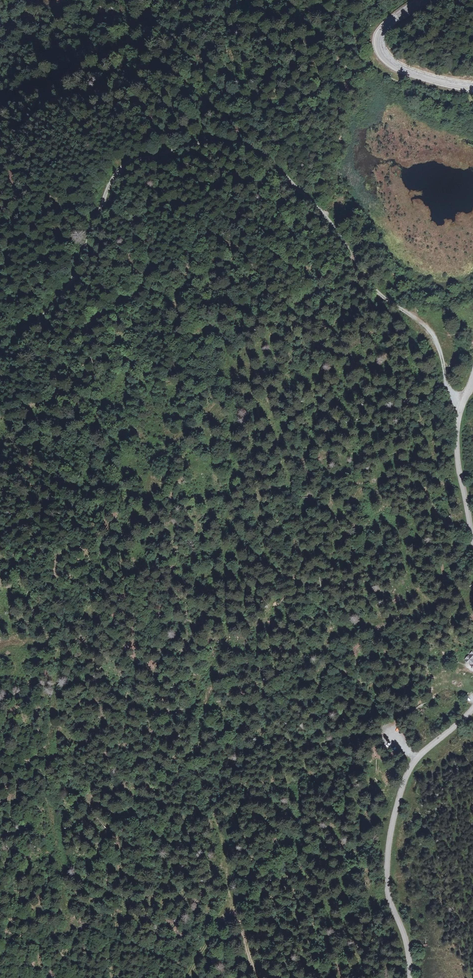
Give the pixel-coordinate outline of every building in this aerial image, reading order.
[(465,659),(472,667),(472,653),(472,652),(465,659)]
